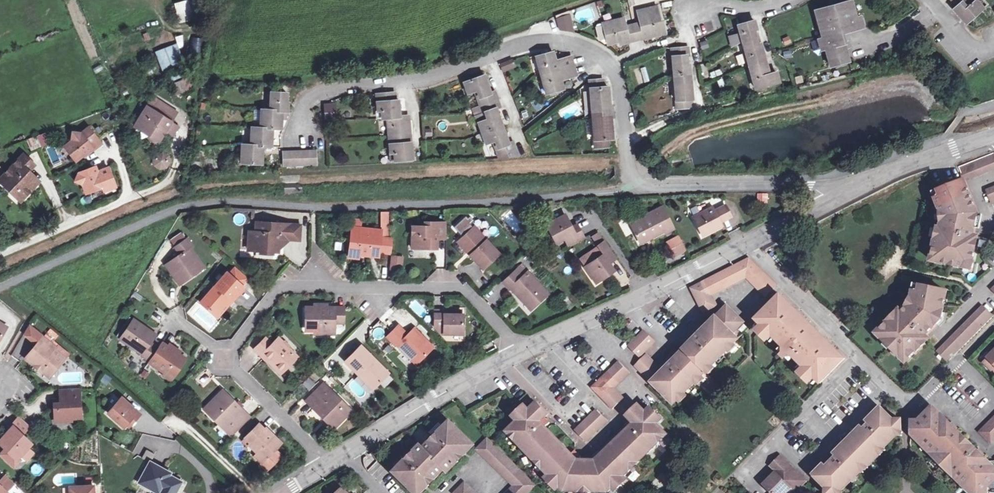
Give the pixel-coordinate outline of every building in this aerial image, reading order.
[(174,1),(177,22),(192,20),(189,0),(183,0),(174,1)] [(983,7),(977,0),(953,0),(958,5),(954,8),(967,22),(983,7)] [(842,33),(864,27),(860,16),(856,17),(852,1),(814,11),(822,38),(818,39),(821,50),(825,49),(830,66),(849,61),(846,49),(849,48),(847,41),(844,42),(842,33)] [(641,22),(626,26),(624,17),(603,23),(608,44),(621,41),(622,43),(666,32),(663,20),(660,20),(657,5),(638,10),(641,22)] [(560,29),(575,32),(570,13),(557,18),(560,29)] [(758,43),(754,29),(757,29),(755,20),(739,24),(756,88),(780,82),(777,71),(770,73),(761,43),(758,43)] [(594,24),(598,41),(605,39),(601,23),(594,24)] [(153,51),(161,71),(183,63),(175,42),(153,51)] [(691,72),(691,63),(689,63),(688,55),(690,55),(689,47),(672,48),(674,74),(677,108),(691,107),(691,99),(694,99),(693,87),(690,88),(690,83),(692,83),(691,72)] [(564,89),(561,79),(577,75),(572,56),(556,60),(553,51),(537,56),(547,93),(564,89)] [(739,67),(747,65),(743,52),(735,54),(739,67)] [(512,60),(500,64),(503,70),(514,65),(512,60)] [(480,105),(473,108),(487,143),(496,140),(501,155),(516,149),(513,141),(509,143),(497,108),(501,107),(495,91),(491,93),(485,75),(464,82),(468,93),(475,91),(477,90),(483,104),(480,105)] [(188,76),(171,83),(176,93),(192,86),(188,76)] [(601,109),(610,108),(609,86),(604,86),(603,79),(590,80),(596,148),(609,146),(608,138),(613,138),(611,116),(602,117),(601,109)] [(475,91),(480,105),(483,104),(477,90),(475,91)] [(287,93),(271,92),(270,110),(262,109),(261,127),(252,127),(251,144),(242,144),(241,162),(262,163),(264,146),(272,146),(273,128),(281,129),(283,111),(288,111),(288,102),(287,102),(287,93)] [(406,120),(405,116),(400,116),(399,100),(396,100),(395,92),(377,94),(378,110),(382,110),(383,118),(388,118),(391,152),(395,152),(396,160),(413,159),(412,142),(409,142),(408,135),(411,134),(410,120),(406,120)] [(152,110),(158,100),(153,97),(147,106),(151,109),(152,110)] [(230,97),(229,105),(239,105),(240,98),(230,97)] [(163,135),(171,121),(170,120),(176,111),(158,100),(152,110),(151,109),(148,114),(143,112),(136,124),(149,131),(148,134),(159,141),(163,135)] [(324,102),(323,118),(336,118),(336,102),(324,102)] [(563,119),(574,114),(570,105),(559,111),(563,119)] [(602,117),(611,116),(610,108),(601,109),(602,117)] [(180,127),(171,121),(163,135),(172,140),(180,127)] [(149,131),(136,124),(135,126),(148,134),(149,131)] [(102,144),(89,127),(81,133),(73,132),(72,140),(65,146),(76,161),(93,148),(94,150),(102,144)] [(45,131),(36,135),(40,146),(50,143),(45,131)] [(28,140),(32,149),(39,146),(35,137),(28,140)] [(150,159),(162,171),(173,160),(160,148),(150,159)] [(516,149),(501,155),(502,158),(519,156),(516,149)] [(316,150),(284,152),(284,165),(316,164),(316,150)] [(959,167),(964,180),(993,168),(993,153),(959,167)] [(23,154),(7,172),(9,175),(2,183),(11,191),(14,187),(24,197),(39,181),(29,172),(35,165),(23,154)] [(96,166),(79,173),(75,181),(83,184),(86,193),(103,187),(105,191),(116,187),(109,167),(98,171),(96,166)] [(2,183),(9,175),(7,172),(0,179),(0,181),(2,183)] [(957,261),(957,265),(971,268),(978,236),(973,235),(977,213),(964,180),(940,190),(942,195),(936,198),(942,213),(946,214),(946,217),(943,219),(939,238),(936,238),(932,260),(952,264),(952,261),(957,261)] [(14,187),(11,191),(21,201),(24,197),(14,187)] [(725,205),(714,211),(712,207),(693,217),(703,236),(722,226),(720,222),(731,216),(725,205)] [(660,208),(671,230),(675,228),(663,206),(660,208)] [(664,233),(671,230),(660,208),(629,223),(638,241),(650,235),(651,237),(663,231),(664,233)] [(467,214),(453,225),(459,233),(473,221),(467,214)] [(577,224),(571,227),(565,215),(546,224),(556,243),(565,239),(568,246),(584,238),(577,224)] [(353,219),(352,230),(360,231),(361,228),(362,220),(353,219)] [(280,239),(292,240),(293,224),(256,222),(256,232),(249,231),(248,243),(254,244),(254,250),(279,252),(280,239)] [(437,238),(446,239),(446,222),(424,222),(425,226),(412,226),(411,248),(437,248),(437,238)] [(293,224),(292,240),(300,240),(301,225),(293,224)] [(475,226),(460,240),(471,252),(469,254),(483,269),(499,254),(475,226)] [(360,231),(352,230),(349,254),(359,255),(371,256),(371,254),(379,255),(379,252),(391,254),(393,239),(389,238),(381,237),(382,230),(373,229),(373,232),(367,232),(368,229),(361,228),(360,231)] [(592,237),(598,246),(604,241),(598,233),(592,237)] [(669,242),(670,249),(674,245),(681,242),(679,237),(669,242)] [(192,272),(203,264),(191,248),(193,246),(188,239),(175,247),(181,255),(166,265),(180,285),(194,275),(192,272)] [(458,242),(469,254),(471,252),(460,240),(458,242)] [(604,241),(598,246),(604,254),(585,266),(585,267),(596,283),(614,270),(612,267),(609,263),(616,258),(604,241)] [(674,245),(670,249),(675,255),(685,249),(681,242),(674,245)] [(585,266),(604,254),(598,246),(580,258),(585,266)] [(402,258),(391,256),(390,269),(398,270),(398,264),(401,265),(402,258)] [(616,258),(609,263),(612,267),(619,263),(616,258)] [(205,267),(203,264),(192,272),(194,275),(205,267)] [(523,298),(533,308),(548,293),(522,264),(503,282),(509,289),(510,288),(521,300),(523,298)] [(776,286),(756,266),(740,264),(704,282),(711,295),(746,277),(765,296),(773,288),(776,286)] [(230,299),(232,301),(244,287),(227,272),(201,302),(215,315),(230,299)] [(704,282),(695,286),(698,291),(693,293),(703,312),(716,305),(713,299),(711,295),(704,282)] [(897,347),(897,353),(906,361),(929,338),(925,335),(941,318),(946,291),(921,286),(920,292),(914,290),(912,300),(914,301),(912,306),(909,305),(902,312),(900,310),(877,333),(885,341),(891,341),(894,344),(897,347)] [(780,306),(785,301),(780,296),(775,301),(780,306)] [(523,298),(521,300),(530,310),(533,308),(523,298)] [(230,299),(215,315),(218,317),(232,301),(230,299)] [(759,322),(775,338),(801,364),(817,380),(820,378),(822,380),(838,364),(833,359),(838,353),(822,337),(820,340),(817,337),(814,340),(799,325),(802,322),(799,319),(801,317),(785,301),(780,306),(775,301),(759,317),(761,320),(759,322)] [(326,326),(335,326),(335,323),(344,323),(344,307),(334,307),(334,309),(327,309),(327,307),(320,307),(320,304),(314,304),(315,307),(306,307),(306,328),(314,328),(314,331),(326,331),(326,326)] [(673,404),(749,328),(727,306),(705,328),(702,325),(685,341),(689,345),(673,361),(670,358),(659,368),(646,356),(635,366),(673,404)] [(983,306),(943,345),(954,356),(993,316),(983,306)] [(444,314),(445,310),(435,310),(435,326),(442,334),(463,334),(463,314),(461,314),(444,314)] [(822,337),(801,317),(799,319),(802,322),(799,325),(814,340),(817,337),(820,340),(822,337)] [(143,356),(149,361),(158,347),(152,343),(155,338),(149,333),(151,331),(134,319),(120,339),(143,355),(143,356)] [(771,343),(775,338),(759,322),(755,327),(771,343)] [(335,326),(326,326),(326,331),(326,334),(335,334),(335,326)] [(423,340),(425,339),(414,328),(408,335),(399,326),(387,337),(396,346),(397,345),(416,364),(431,348),(423,340)] [(149,333),(155,338),(158,335),(151,330),(151,331),(149,333)] [(643,339),(640,335),(629,346),(640,357),(654,342),(647,335),(643,339)] [(26,359),(43,372),(48,366),(54,371),(64,358),(54,350),(56,348),(43,337),(26,359)] [(261,356),(262,355),(264,353),(270,359),(268,361),(281,374),(298,356),(279,337),(272,344),(266,338),(254,349),(261,356)] [(423,340),(431,348),(433,347),(425,339),(423,340)] [(175,350),(169,346),(167,348),(161,343),(158,347),(149,361),(148,362),(166,374),(168,372),(175,377),(187,359),(180,354),(181,351),(176,348),(175,350)] [(360,372),(375,387),(389,373),(361,345),(345,361),(358,375),(360,372)] [(948,361),(954,356),(943,345),(938,351),(948,361)] [(988,358),(984,362),(992,370),(993,369),(993,351),(988,358)] [(264,353),(262,355),(268,361),(270,359),(264,353)] [(844,359),(838,353),(833,359),(838,364),(844,359)] [(614,387),(629,373),(619,362),(592,388),(612,408),(623,397),(614,387)] [(817,380),(801,364),(797,369),(813,385),(817,380)] [(48,366),(43,372),(49,377),(54,371),(48,366)] [(175,377),(168,372),(166,374),(165,376),(172,381),(175,377)] [(360,372),(358,375),(373,389),(375,387),(360,372)] [(104,374),(100,381),(108,385),(112,378),(104,374)] [(309,377),(303,383),(309,389),(315,383),(309,377)] [(327,417),(336,426),(352,411),(324,383),(306,401),(324,419),(327,417)] [(60,399),(61,404),(54,404),(55,421),(71,421),(71,416),(81,416),(80,398),(76,398),(76,388),(60,389),(60,399)] [(221,421),(234,434),(249,419),(243,413),(244,411),(223,390),(204,409),(219,423),(221,421)] [(140,414),(121,397),(108,413),(124,427),(126,424),(129,427),(140,414)] [(521,419),(518,422),(507,432),(549,475),(554,480),(560,486),(564,491),(607,492),(612,487),(618,481),(624,476),(666,435),(656,424),(654,422),(659,417),(651,408),(645,413),(638,405),(627,416),(630,419),(625,424),(625,425),(599,451),(598,450),(592,456),(592,460),(580,460),(581,455),(575,450),(571,454),(545,427),(550,423),(545,418),(539,412),(542,409),(537,403),(529,411),(524,406),(516,414),(521,419)] [(584,420),(592,408),(585,404),(578,417),(584,420)] [(901,430),(901,420),(893,420),(880,407),(869,418),(872,420),(869,424),(866,421),(845,443),(842,440),(829,454),(828,459),(823,464),(813,475),(826,487),(826,492),(836,492),(836,490),(842,490),(896,436),(896,430),(901,430)] [(993,479),(993,468),(982,457),(977,452),(972,446),(960,435),(956,430),(950,425),(933,408),(927,414),(921,420),(918,420),(911,420),(911,430),(939,458),(941,458),(950,466),(950,468),(975,492),(988,492),(988,488),(988,485),(993,479)] [(539,412),(545,418),(548,415),(542,409),(539,412)] [(585,441),(607,421),(596,410),(575,431),(585,441)] [(12,464),(17,458),(31,444),(22,435),(30,426),(20,416),(11,426),(13,428),(0,441),(0,443),(6,449),(9,451),(4,456),(12,464)] [(327,417),(324,419),(334,429),(336,426),(327,417)] [(991,443),(993,440),(993,417),(980,432),(991,443)] [(221,421),(219,423),(232,436),(234,434),(221,421)] [(281,443),(266,428),(265,429),(259,424),(245,438),(251,443),(250,445),(258,453),(260,451),(266,457),(261,463),(268,469),(282,455),(275,449),(281,443)] [(397,475),(416,492),(420,492),(428,484),(427,483),(430,480),(433,478),(434,479),(444,468),(447,471),(458,460),(457,459),(460,456),(462,454),(463,455),(474,444),(453,424),(449,429),(446,426),(438,433),(441,436),(437,440),(433,444),(430,441),(424,447),(421,444),(414,451),(418,454),(414,458),(409,462),(406,459),(399,467),(402,470),(397,475)] [(950,468),(950,466),(941,458),(939,458),(911,430),(911,436),(969,492),(975,492),(950,468)] [(960,435),(972,446),(974,445),(962,433),(960,435)] [(535,485),(487,439),(477,449),(514,485),(506,492),(528,492),(535,485)] [(176,492),(181,482),(169,475),(170,473),(151,462),(155,454),(147,450),(142,458),(150,462),(139,482),(148,487),(148,486),(156,490),(157,487),(162,489),(160,492),(176,492)] [(791,487),(796,492),(806,482),(780,455),(769,466),(775,472),(776,472),(791,487)] [(776,472),(763,485),(772,492),(786,492),(791,487),(776,472)] [(0,480),(0,492),(6,492),(8,492),(7,491),(15,483),(5,475),(0,480)] [(546,477),(551,483),(554,480),(549,475),(546,477)] [(624,476),(618,481),(621,484),(627,479),(624,476)] [(560,486),(554,480),(551,483),(557,489),(560,486)] [(615,490),(621,484),(618,481),(612,487),(615,490)] [(465,482),(454,492),(476,492),(465,482)]
